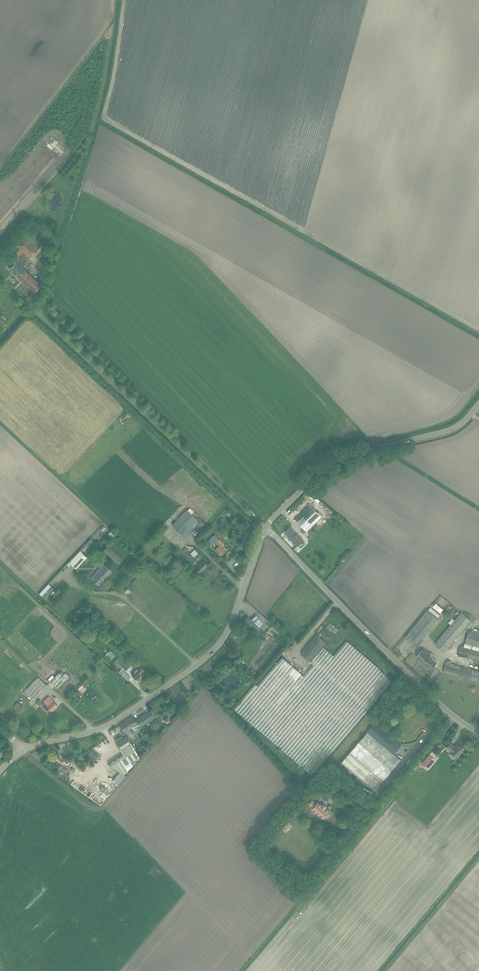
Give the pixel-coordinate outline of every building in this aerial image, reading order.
[(41,246),(28,235),(18,247),(23,251),(8,267),(17,277),(33,293),(41,285),(22,267),(30,258),(41,246)] [(309,466),(320,460),(315,452),(304,458),(309,466)] [(308,506),(298,516),(295,519),(307,532),(322,517),(309,504),(307,505),(308,506)] [(197,520),(188,511),(173,527),(182,536),(197,520)] [(291,528),(285,533),(291,539),(297,534),(291,528)] [(109,544),(115,537),(111,533),(105,540),(109,544)] [(303,540),(297,534),(291,539),(297,546),(303,540)] [(222,547),(218,541),(219,539),(215,535),(208,540),(214,546),(213,547),(220,555),(225,551),(222,547)] [(90,539),(67,565),(69,566),(71,564),(76,569),(88,557),(87,556),(97,546),(90,539)] [(118,564),(122,559),(108,546),(103,550),(118,564)] [(195,567),(197,569),(200,573),(208,566),(202,560),(195,567)] [(100,561),(96,565),(100,568),(91,578),(98,585),(111,571),(100,561)] [(42,596),(45,599),(54,589),(51,586),(42,596)] [(428,610),(405,637),(417,647),(439,620),(428,610)] [(435,643),(445,651),(471,621),(461,612),(435,643)] [(244,621),(247,624),(250,627),(252,625),(256,629),(259,627),(263,623),(256,615),(258,618),(254,622),(252,620),(252,621),(248,617),(244,621)] [(469,631),(464,647),(460,646),(458,655),(478,661),(478,633),(469,631)] [(326,643),(316,635),(301,653),(310,661),(326,643)] [(304,677),(282,658),(258,686),(255,684),(233,710),(311,777),(392,683),(371,661),(347,641),(334,656),(327,650),(304,677)] [(416,657),(430,669),(436,662),(429,655),(430,654),(424,648),(416,657)] [(110,663),(115,658),(110,653),(105,658),(110,663)] [(450,664),(451,661),(448,660),(447,662),(446,661),(446,662),(443,671),(478,682),(478,672),(450,664)] [(131,674),(133,676),(137,679),(144,671),(139,666),(131,674)] [(50,681),(58,688),(66,679),(59,672),(50,681)] [(125,672),(122,675),(128,681),(131,678),(125,672)] [(24,690),(34,699),(47,685),(38,676),(24,690)] [(44,701),(52,710),(58,705),(49,696),(44,701)] [(150,711),(135,720),(133,717),(120,725),(122,730),(124,732),(132,727),(133,729),(134,729),(136,729),(140,726),(154,718),(150,711)] [(375,724),(370,729),(341,763),(375,791),(403,757),(397,752),(401,746),(375,724)] [(116,743),(119,747),(124,755),(109,764),(124,775),(128,772),(125,766),(131,762),(139,757),(126,736),(116,743)] [(450,743),(447,747),(452,751),(451,752),(457,758),(463,750),(457,745),(455,747),(450,743)] [(431,752),(429,754),(422,763),(428,768),(436,759),(433,757),(435,755),(431,752)] [(95,796),(99,799),(100,798),(104,802),(108,797),(98,789),(96,792),(97,793),(95,796)] [(351,796),(347,800),(356,808),(360,803),(351,796)] [(313,809),(324,818),(329,811),(325,808),(327,807),(323,804),(322,805),(318,802),(317,804),(312,800),(309,804),(314,808),(313,809)]
